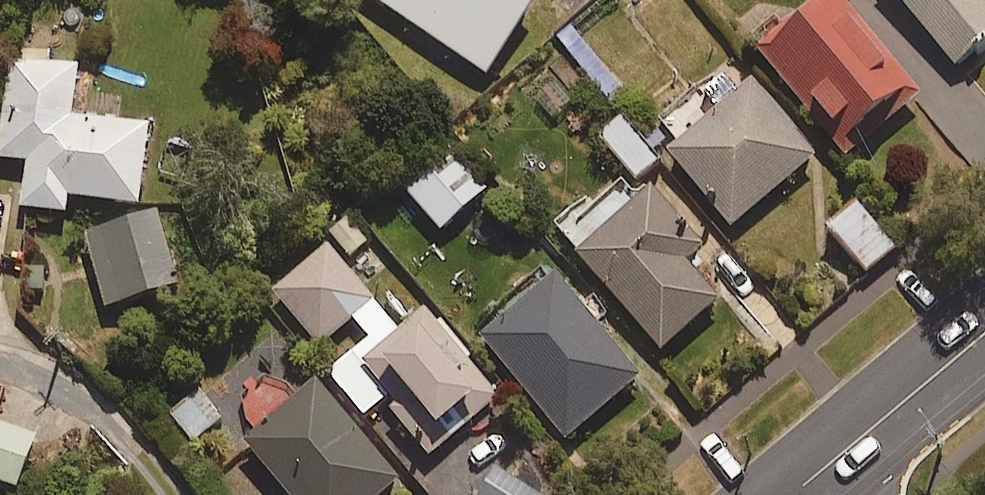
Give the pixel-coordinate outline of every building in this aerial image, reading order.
[(488,76),(538,0),(374,0),(488,76)] [(850,142),(902,98),(908,105),(919,96),(838,0),(823,0),(760,53),(846,157),(855,149),(850,142)] [(956,67),(984,44),(984,4),(982,0),(901,0),(956,67)] [(8,63),(0,136),(0,161),(30,164),(25,211),(68,215),(70,199),(142,206),(150,128),(70,120),(75,70),(8,63)] [(817,159),(754,84),(671,155),(734,229),(817,159)] [(661,164),(621,115),(598,135),(638,183),(661,164)] [(486,193),(446,148),(403,188),(443,232),(486,193)] [(639,205),(624,188),(603,207),(593,195),(555,228),(662,352),(720,302),(686,264),(698,253),(649,197),(639,205)] [(896,252),(858,208),(830,232),(868,276),(896,252)] [(179,290),(160,216),(87,235),(106,309),(179,290)] [(2,217),(1,262),(27,263),(29,218),(2,217)] [(474,406),(483,417),(502,401),(429,311),(401,334),(330,247),(274,292),(319,349),(354,320),(372,342),(331,375),(365,417),(385,401),(431,458),(452,441),(443,430),(474,406)] [(641,378),(554,275),(480,338),(568,441),(641,378)] [(317,385),(246,446),(288,494),(385,494),(400,483),(317,385)] [(223,419),(200,391),(171,416),(194,444),(223,419)] [(0,429),(0,486),(18,493),(37,443),(0,429)] [(492,463),(472,494),(542,494),(492,463)]
